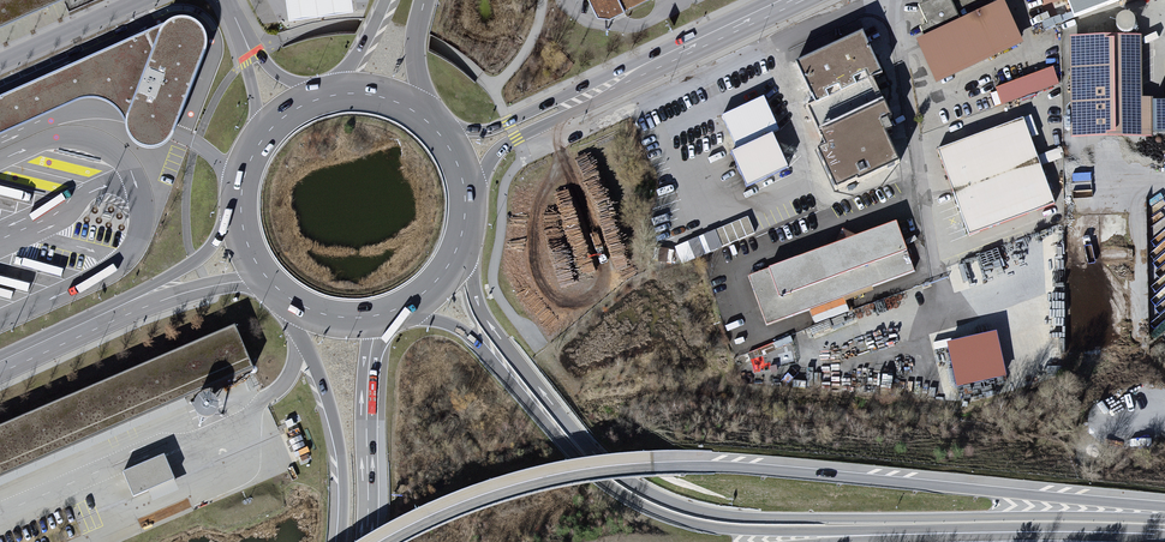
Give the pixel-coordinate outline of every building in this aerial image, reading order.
[(53,0),(0,0),(0,24),(53,0)] [(352,0),(285,0),(288,18),(353,9),(352,0)] [(598,15),(610,16),(644,0),(590,0),(598,15)] [(1000,0),(934,0),(920,6),(929,24),(921,28),(925,38),(917,42),(936,80),(1019,40),(1000,0)] [(1070,18),(1119,0),(1063,0),(1070,18)] [(176,135),(208,52),(209,44),(206,30),(197,21),(186,16),(172,18),(0,93),(0,135),(80,100),(90,99),(100,100),(108,103),(118,110),(128,125),(131,134),(141,143),(155,146),(168,142),(176,135)] [(881,73),(858,28),(792,61),(814,103),(806,107),(824,142),(814,148),(837,193),(900,160),(885,130),(894,125),(871,78),(881,73)] [(1139,35),(1070,36),(1071,137),(1158,136),(1157,94),(1140,94),(1139,35)] [(1055,66),(999,87),(1006,105),(1062,84),(1055,66)] [(763,95),(721,115),(737,149),(727,153),(744,187),(787,166),(771,134),(780,130),(763,95)] [(1056,203),(1025,116),(939,147),(970,233),(1056,203)] [(751,217),(683,240),(689,258),(757,235),(751,217)] [(896,219),(749,275),(768,325),(915,270),(896,219)] [(235,323),(0,424),(0,476),(253,367),(235,323)] [(996,330),(946,343),(958,388),(1008,375),(996,330)] [(794,342),(776,343),(778,357),(795,356),(794,342)] [(194,401),(194,406),(197,412),(202,415),(209,416),(214,413),(217,409),(218,404),(217,398),(213,393),(207,391),(201,392),(196,396),(194,401)] [(177,489),(161,453),(118,472),(130,498),(147,491),(151,501),(177,489)]
